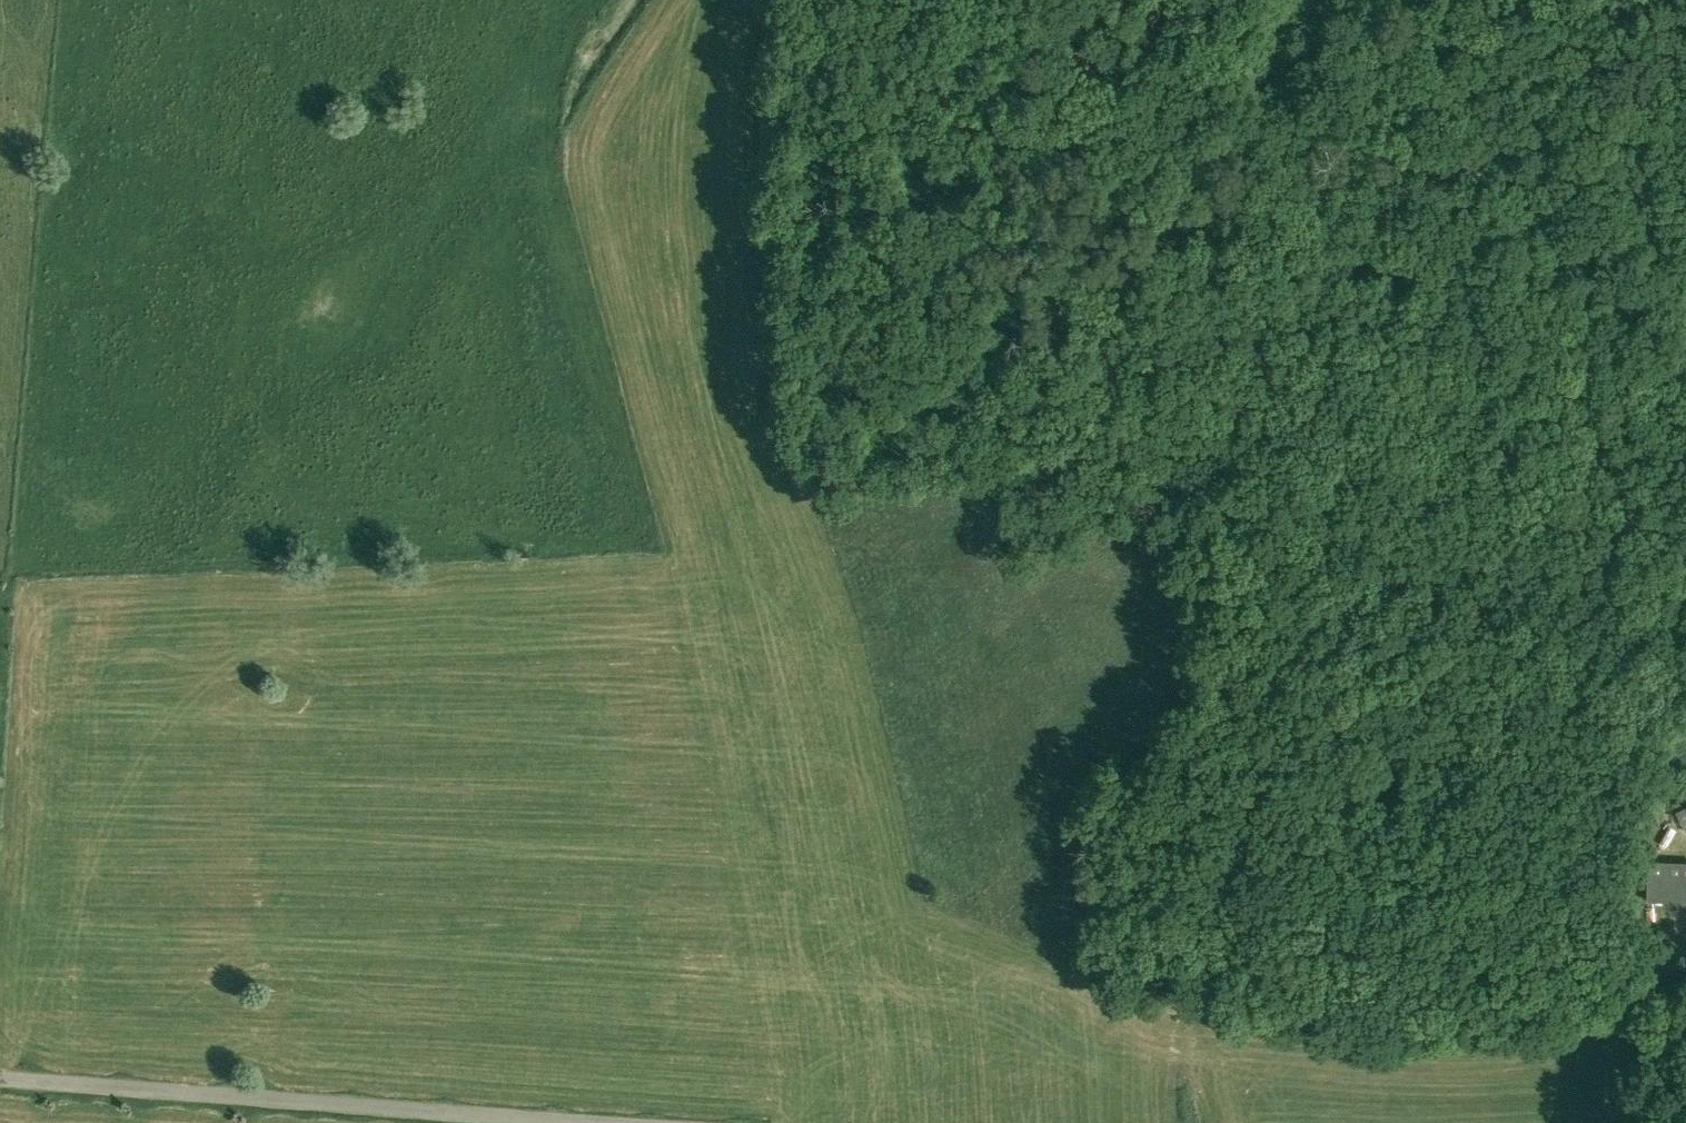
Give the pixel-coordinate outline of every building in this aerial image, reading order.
[(1650,900),(1685,901),(1685,866),(1651,865),(1650,900)]
